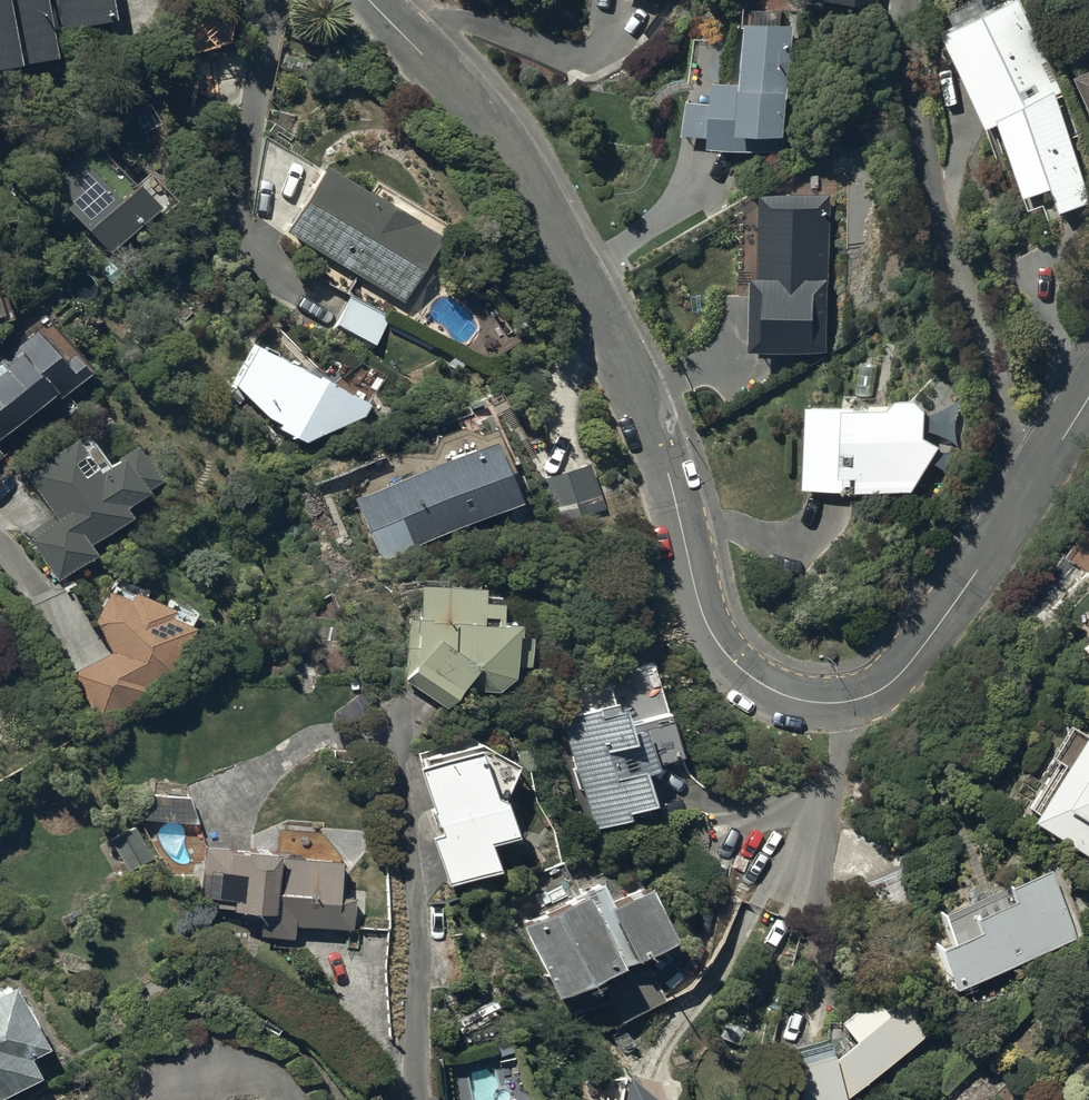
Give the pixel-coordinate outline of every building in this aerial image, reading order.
[(57,55),(46,0),(0,0),(0,66),(57,55)] [(62,27),(115,16),(112,0),(57,0),(62,27)] [(944,29),(989,126),(1002,117),(1025,194),(1053,186),(1060,210),(1088,201),(1088,192),(1056,82),(1063,78),(1026,0),(1005,0),(944,29)] [(786,148),(793,23),(782,23),(783,9),(755,7),(755,19),(747,19),(743,77),(715,76),(713,98),(687,96),(685,132),(711,134),(710,144),(786,148)] [(1077,72),(1088,100),(1088,67),(1077,72)] [(156,195),(91,132),(43,182),(108,245),(156,195)] [(442,235),(323,162),(283,227),(402,300),(442,235)] [(831,190),(762,188),(760,270),(753,269),(751,345),(828,347),(831,190)] [(8,307),(1,285),(0,285),(0,310),(8,307)] [(388,317),(349,296),(335,321),(374,342),(388,317)] [(39,308),(0,344),(0,437),(30,409),(49,429),(74,405),(63,393),(93,365),(39,308)] [(364,414),(385,372),(356,357),(351,366),(333,357),(324,376),(257,343),(234,384),(262,413),(278,421),(277,425),(306,439),(364,414)] [(847,405),(807,403),(804,487),(845,488),(845,480),(859,481),(859,485),(915,488),(943,443),(926,433),(928,407),(918,396),(898,395),(891,403),(847,401),(847,405)] [(383,560),(494,509),(504,530),(525,521),(515,499),(520,497),(507,469),(512,467),(492,423),(478,429),(460,424),(435,437),(430,453),(388,452),(343,473),(383,560)] [(24,472),(56,517),(29,536),(59,579),(98,552),(90,541),(130,512),(124,503),(161,477),(136,441),(102,465),(87,444),(84,446),(76,435),(24,472)] [(590,462),(541,479),(556,524),(605,507),(590,462)] [(117,574),(111,587),(109,586),(92,624),(98,626),(111,653),(74,671),(98,720),(151,694),(147,685),(172,672),(194,624),(190,622),(194,611),(169,599),(167,603),(147,594),(149,588),(117,574)] [(482,583),(419,582),(418,614),(416,614),(416,617),(408,617),(408,643),(404,643),(404,659),(407,659),(407,675),(404,679),(449,707),(460,688),(499,688),(514,673),(514,663),(530,663),(530,630),(517,630),(518,616),(498,616),(498,597),(482,597),(482,583)] [(684,753),(652,662),(560,694),(568,715),(557,719),(595,825),(629,813),(627,806),(652,798),(643,773),(659,767),(657,763),(684,753)] [(1051,754),(1064,762),(1028,817),(1088,855),(1082,865),(1088,870),(1088,733),(1072,722),(1051,754)] [(516,760),(466,735),(417,752),(421,766),(419,767),(441,832),(432,836),(448,884),(498,867),(488,840),(517,830),(503,792),(516,760)] [(136,823),(110,838),(129,870),(155,854),(136,823)] [(231,844),(203,843),(201,895),(215,896),(215,906),(231,907),(231,908),(260,909),(259,936),(295,937),(295,925),(351,927),(352,895),(338,895),(340,842),(303,841),(303,855),(290,854),(290,849),(231,847),(231,844)] [(950,939),(937,944),(953,987),(968,982),(977,1007),(1023,990),(1013,963),(1078,939),(1052,868),(1008,884),(1008,886),(982,895),(979,886),(964,892),(967,901),(940,911),(950,939)] [(548,912),(524,924),(557,995),(676,937),(650,885),(613,903),(601,880),(573,894),(575,897),(570,900),(564,888),(542,899),(548,912)] [(12,982),(0,989),(0,1097),(41,1074),(31,1056),(48,1046),(12,982)] [(845,1098),(942,1018),(917,987),(901,1000),(886,982),(840,1020),(855,1039),(833,1056),(828,1038),(788,1050),(792,1062),(784,1064),(795,1099),(846,1099),(845,1098)] [(662,1093),(659,1096),(623,1057),(618,1099),(671,1099),(662,1093)]
